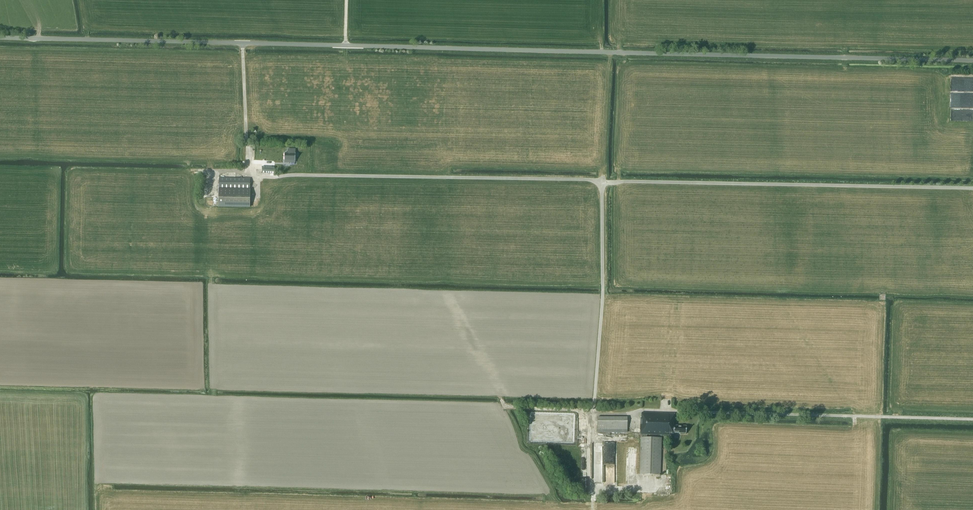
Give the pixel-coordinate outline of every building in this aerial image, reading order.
[(285,152),(285,160),(291,160),(291,162),(295,162),(295,148),(287,148),(287,152),(285,152)] [(250,207),(250,178),(219,178),(219,207),(250,207)] [(686,433),(686,426),(674,425),(674,413),(641,412),(641,417),(640,434),(643,434),(647,434),(674,435),(674,433),(686,433)] [(627,429),(627,417),(597,417),(597,429),(597,433),(627,433),(627,429)] [(640,470),(640,474),(660,475),(660,471),(661,437),(647,437),(647,434),(643,434),(643,437),(641,437),(640,470)]
